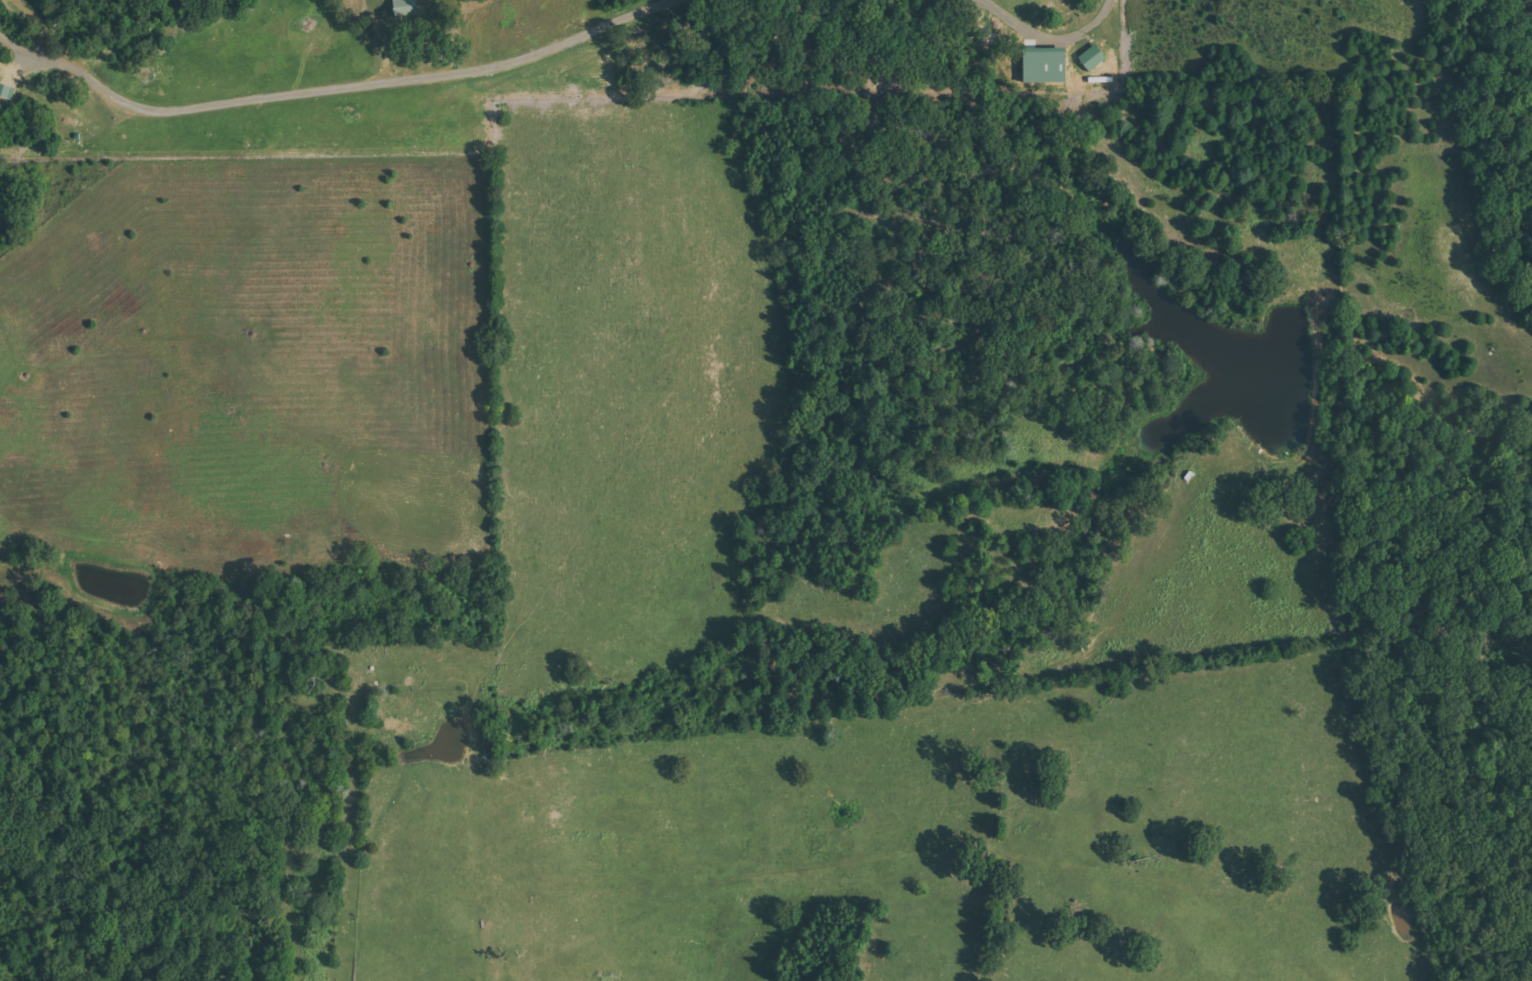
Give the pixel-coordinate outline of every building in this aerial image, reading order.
[(398,19),(421,14),(418,0),(394,0),(398,19)] [(1081,55),(1090,71),(1109,60),(1100,44),(1081,55)] [(0,83),(0,97),(13,100),(16,87),(0,83)]
